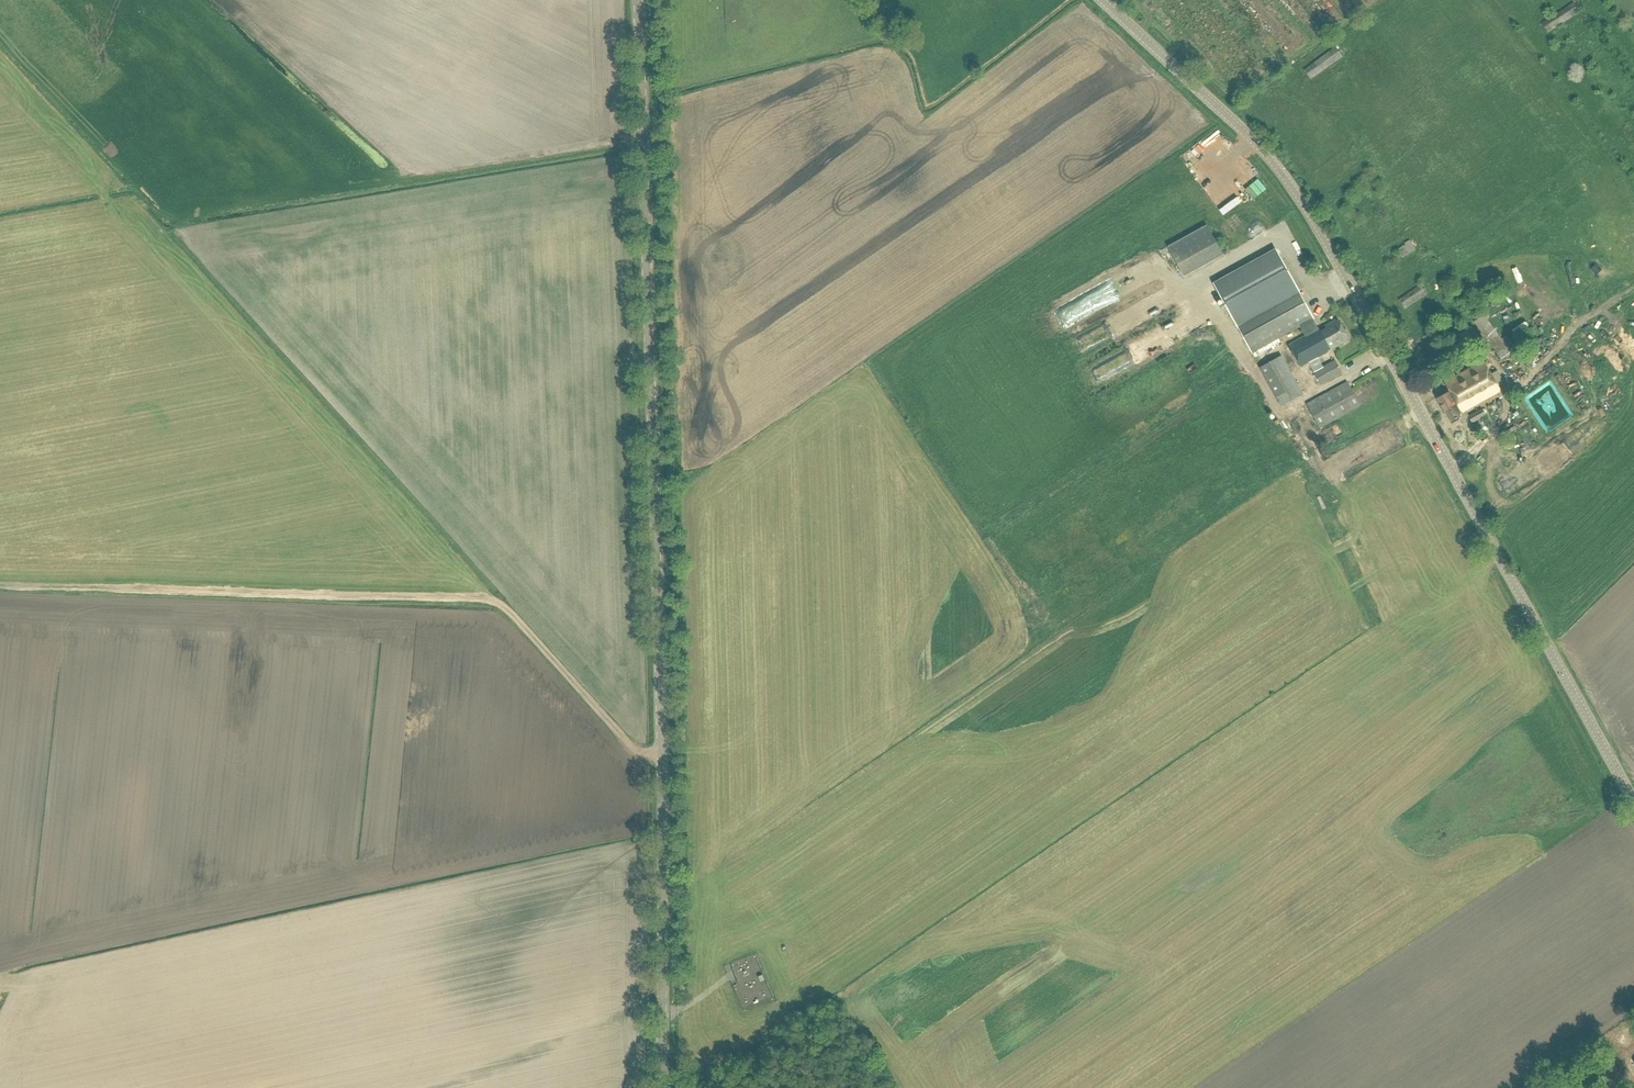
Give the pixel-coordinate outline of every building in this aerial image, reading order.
[(1548,32),(1580,12),(1574,2),(1542,23),(1548,32)] [(1311,79),(1343,56),(1336,47),(1304,69),(1311,79)] [(1208,225),(1169,246),(1186,277),(1225,255),(1208,225)] [(1402,257),(1415,249),(1409,240),(1396,248),(1402,257)] [(1348,337),(1338,321),(1337,321),(1336,319),(1319,328),(1276,250),(1215,283),(1235,319),(1253,352),(1300,326),(1306,335),(1288,345),(1301,367),(1347,342),(1345,339),(1348,337)] [(1404,308),(1426,293),(1419,283),(1398,298),(1404,308)] [(1501,338),(1484,313),(1473,320),(1500,358),(1515,347),(1506,334),(1501,338)] [(1463,351),(1480,341),(1472,326),(1454,336),(1463,351)] [(1429,346),(1438,341),(1435,336),(1426,342),(1429,346)] [(1281,405),(1302,393),(1281,355),(1259,367),(1281,405)] [(1497,384),(1502,381),(1495,369),(1490,372),(1483,359),(1444,381),(1449,391),(1437,397),(1451,422),(1459,418),(1456,413),(1500,389),(1497,384)] [(1321,384),(1342,372),(1335,360),(1314,371),(1321,384)] [(1319,427),(1360,403),(1346,379),(1305,403),(1319,427)] [(1565,416),(1566,407),(1550,406),(1550,401),(1543,400),(1542,410),(1562,411),(1561,416),(1565,416)] [(1472,423),(1486,415),(1482,408),(1468,416),(1472,423)] [(1512,420),(1516,424),(1523,418),(1519,414),(1512,420)] [(1520,440),(1532,430),(1528,424),(1515,435),(1520,440)] [(1444,584),(1455,601),(1461,598),(1450,580),(1444,584)] [(741,1001),(748,998),(745,990),(740,992),(736,982),(734,983),(741,1001)]
